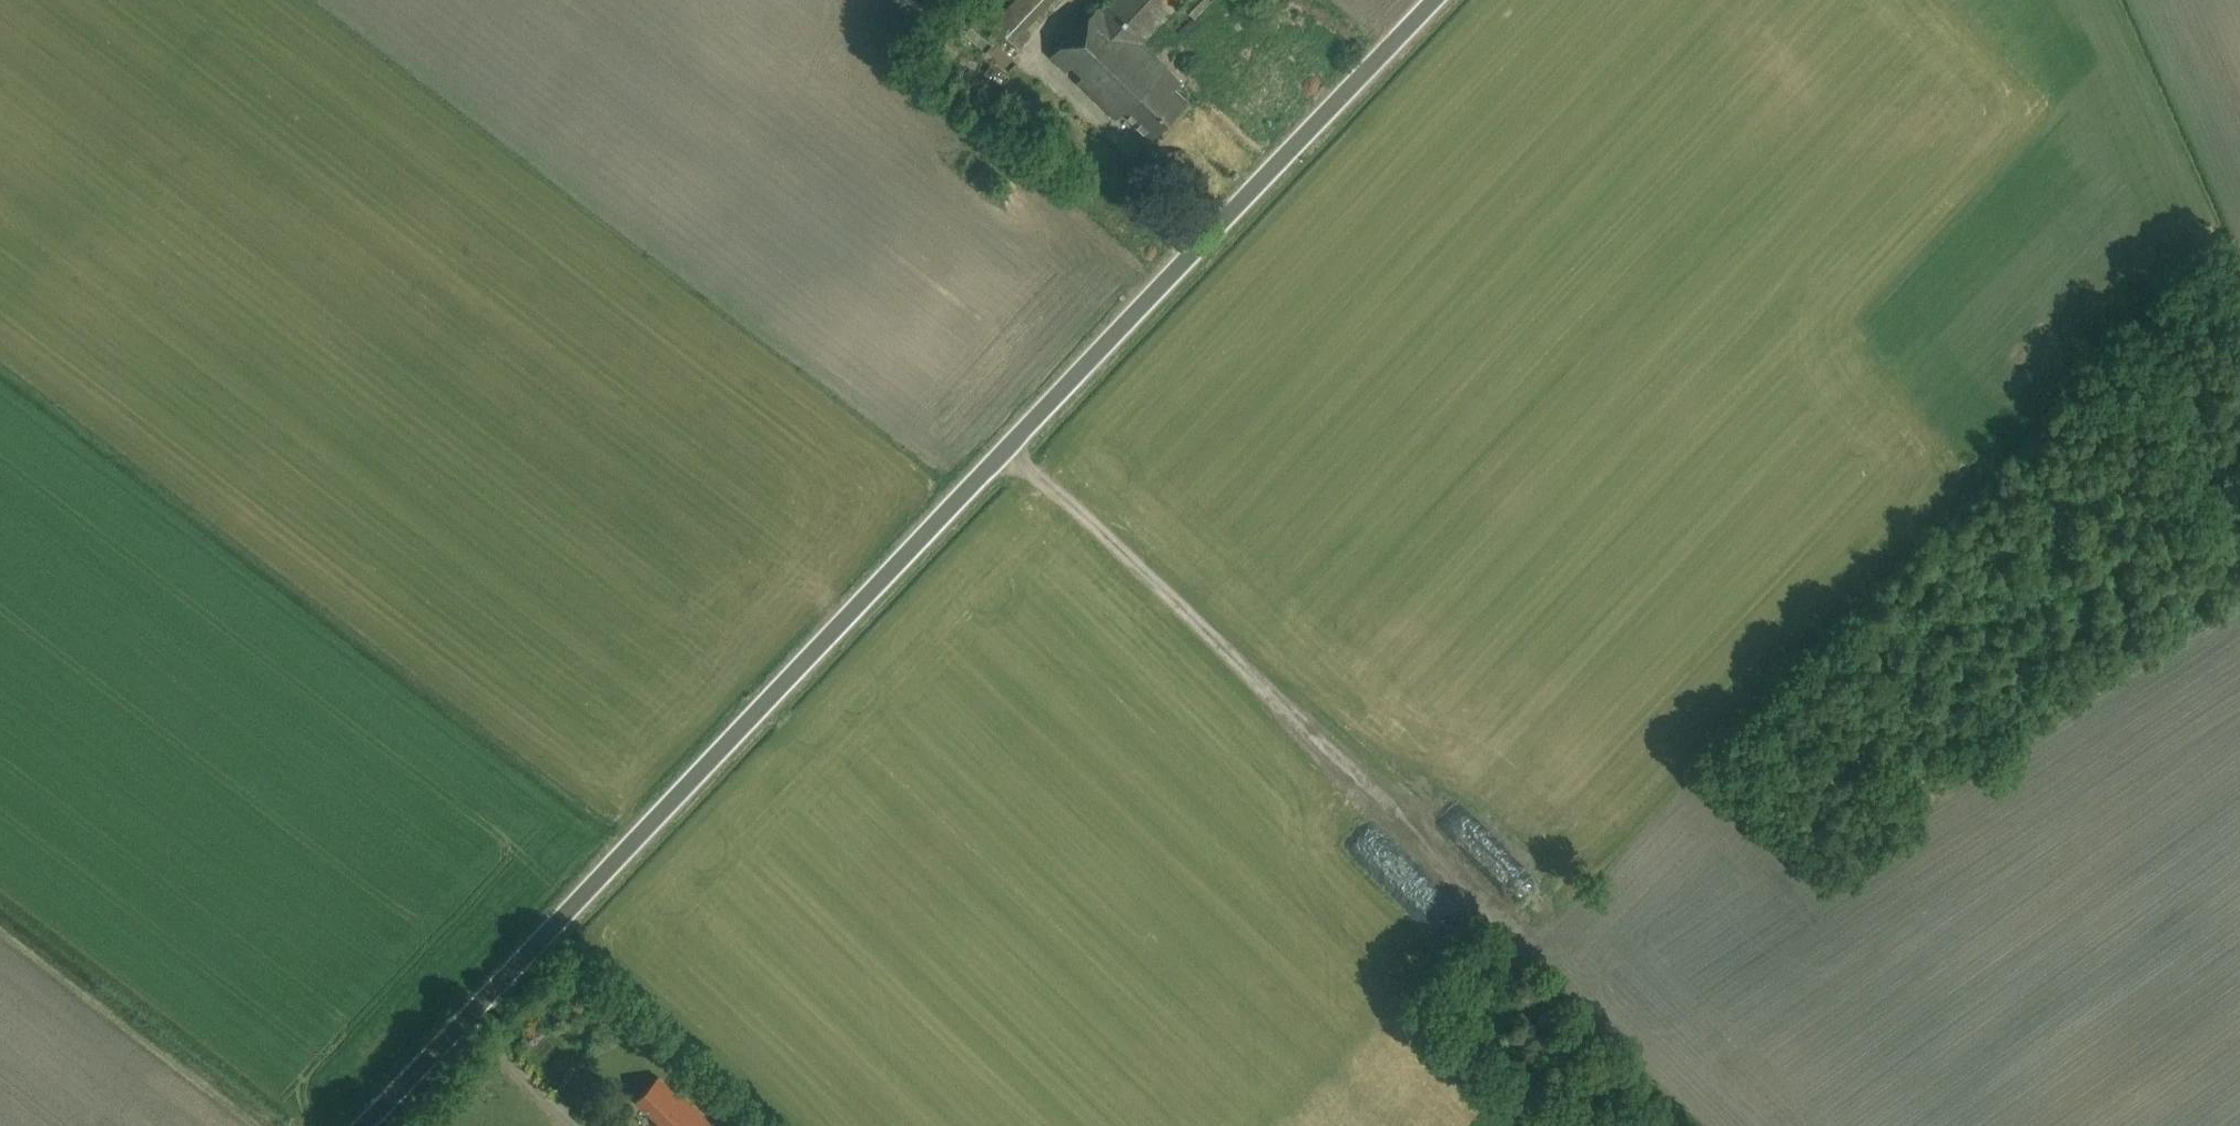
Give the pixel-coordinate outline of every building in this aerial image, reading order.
[(992,23),(1018,48),(1029,36),(1022,30),(1050,0),(1014,0),(992,23)] [(1065,70),(1115,118),(1122,111),(1148,137),(1185,98),(1174,87),(1181,80),(1141,42),(1182,0),(1107,0),(1101,6),(1099,4),(1050,55),(1065,70)] [(1180,4),(1193,17),(1210,0),(1184,0),(1180,4)] [(635,1102),(660,1125),(707,1125),(709,1124),(675,1091),(673,1093),(658,1078),(635,1102)]
